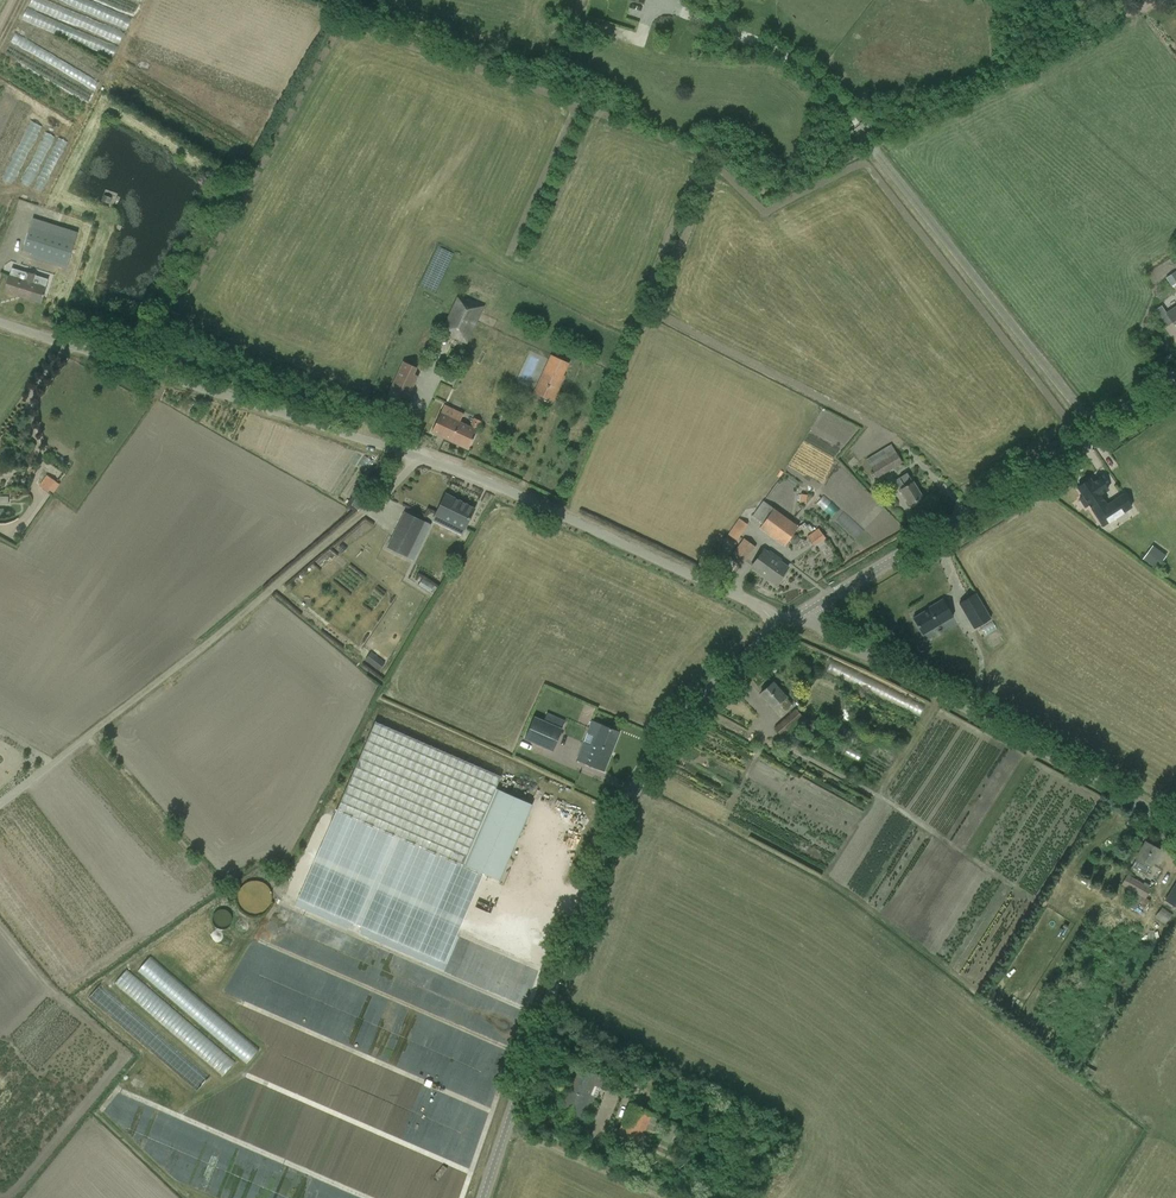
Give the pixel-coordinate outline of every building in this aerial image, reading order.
[(29,22),(123,56),(127,44),(128,44),(134,30),(52,0),(37,0),(29,22)] [(137,28),(141,15),(99,0),(61,0),(137,28)] [(144,14),(148,2),(142,0),(107,0),(144,14)] [(34,118),(9,181),(23,186),(25,183),(37,188),(44,171),(47,172),(62,135),(48,129),(50,124),(34,118)] [(41,188),(53,193),(74,141),(62,136),(41,188)] [(68,264),(72,253),(78,232),(33,218),(26,238),(23,250),(68,264)] [(43,295),(48,279),(12,268),(5,292),(41,303),(43,296),(44,296),(44,295),(43,295)] [(1175,282),(1175,271),(1165,278),(1170,286),(1175,282)] [(62,288),(76,292),(78,281),(65,278),(62,288)] [(451,334),(450,336),(467,344),(485,306),(467,297),(465,301),(457,297),(441,330),(451,334)] [(1171,321),(1175,328),(1175,307),(1166,313),(1171,321)] [(552,355),(534,393),(553,402),(564,376),(563,376),(569,363),(552,355)] [(416,368),(402,361),(387,394),(406,403),(418,376),(414,374),(416,368)] [(468,449),(481,421),(474,418),(470,426),(460,422),(463,416),(444,406),(431,432),(468,449)] [(901,463),(890,444),(866,459),(877,477),(901,463)] [(900,490),(904,495),(910,505),(923,497),(916,487),(913,482),(912,482),(907,474),(896,481),(901,489),(900,490)] [(49,493),(56,482),(46,475),(39,486),(49,493)] [(381,489),(384,480),(369,475),(366,484),(381,489)] [(1080,498),(1084,505),(1087,503),(1103,526),(1131,507),(1122,494),(1107,505),(1100,495),(1107,490),(1099,478),(1092,482),(1090,479),(1077,488),(1083,497),(1080,498)] [(809,494),(806,503),(815,506),(818,496),(809,494)] [(357,502),(368,512),(374,505),(363,495),(357,502)] [(436,514),(465,528),(474,509),(445,495),(436,514)] [(844,519),(850,510),(829,496),(823,505),(844,519)] [(784,546),(798,527),(789,520),(763,502),(762,503),(759,507),(752,517),(762,524),(760,528),(784,546)] [(405,513),(388,547),(407,556),(424,522),(405,513)] [(748,524),(739,519),(728,535),(737,541),(748,524)] [(1137,548),(1155,532),(1147,523),(1129,539),(1137,548)] [(807,537),(814,546),(825,538),(819,529),(807,537)] [(744,538),(733,554),(744,562),(755,547),(744,538)] [(343,552),(347,548),(342,544),(338,549),(343,552)] [(1152,548),(1143,559),(1156,569),(1165,558),(1152,548)] [(788,567),(764,550),(751,567),(775,585),(788,567)] [(345,573),(352,562),(344,557),(337,567),(345,573)] [(991,619),(975,593),(959,603),(974,629),(991,619)] [(928,609),(913,618),(922,634),(953,616),(943,599),(927,608),(928,609)] [(384,663),(375,656),(370,663),(378,670),(384,663)] [(760,694),(768,703),(773,708),(780,702),(786,709),(792,704),(773,682),(760,694)] [(774,729),(788,744),(810,724),(796,709),(774,729)] [(395,712),(392,718),(401,723),(404,716),(395,712)] [(552,751),(561,729),(534,718),(525,739),(552,751)] [(463,864),(500,776),(376,722),(337,810),(463,864)] [(577,759),(593,766),(604,770),(619,733),(608,728),(592,722),(577,759)] [(464,865),(500,879),(532,803),(497,787),(464,865)] [(463,864),(337,810),(300,898),(489,978),(526,891),(500,879),(464,865),(463,864)] [(564,838),(560,850),(579,855),(583,841),(572,838),(571,840),(564,838)] [(1151,866),(1154,860),(1160,850),(1145,842),(1140,852),(1137,857),(1138,858),(1133,866),(1146,873),(1150,865),(1151,866)] [(1128,890),(1125,895),(1137,901),(1138,902),(1139,900),(1142,902),(1139,908),(1144,911),(1150,900),(1146,898),(1151,889),(1148,887),(1149,885),(1143,882),(1142,883),(1127,875),(1121,886),(1128,890)] [(1165,900),(1175,907),(1175,883),(1165,900)] [(274,1049),(162,957),(149,972),(225,1035),(223,1037),(260,1067),(274,1049)] [(144,994),(150,986),(137,976),(130,984),(144,994)] [(112,983),(98,1000),(211,1092),(223,1077),(171,1035),(173,1033),(112,983)] [(554,1117),(564,1122),(577,1127),(583,1110),(588,1113),(592,1105),(591,1105),(595,1096),(597,1097),(605,1077),(587,1070),(576,1065),(554,1117)] [(1090,1082),(1096,1072),(1087,1066),(1081,1076),(1090,1082)] [(663,1117),(630,1103),(616,1137),(648,1151),(663,1117)] [(447,1169),(443,1166),(433,1178),(437,1181),(447,1169)]
